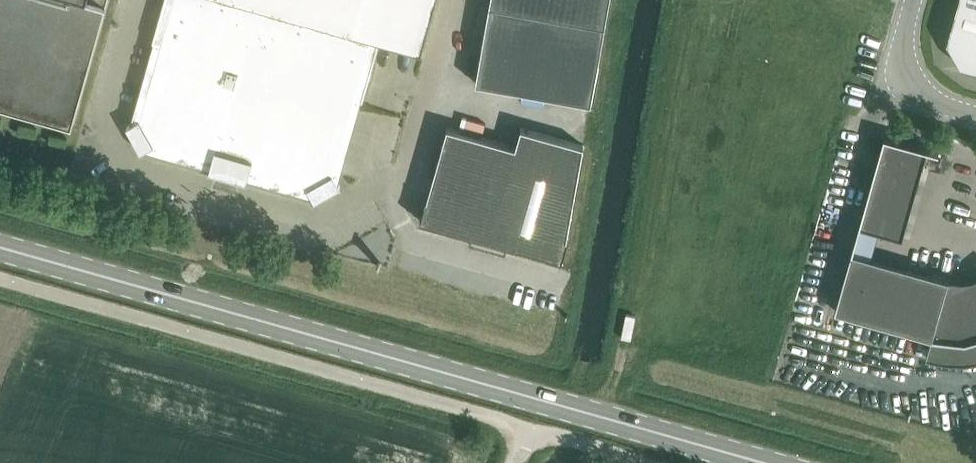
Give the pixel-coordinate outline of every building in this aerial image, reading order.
[(107,0),(0,0),(0,102),(73,122),(107,0)] [(436,0),(164,0),(153,41),(154,41),(160,42),(355,97),(361,99),(361,100),(362,100),(379,41),(421,53),(436,0)] [(610,0),(490,0),(476,83),(592,103),(610,0)] [(958,2),(947,41),(961,66),(975,70),(975,0),(959,0),(958,2)] [(333,174),(355,97),(160,42),(139,119),(127,126),(141,152),(153,145),(219,164),(224,160),(239,165),(242,170),(308,189),(315,201),(340,187),(333,174)] [(500,201),(516,145),(447,126),(432,182),(500,201)] [(521,127),(516,145),(500,201),(488,244),(503,248),(502,253),(506,254),(508,245),(562,260),(569,239),(568,239),(584,144),(521,127)] [(876,230),(892,173),(919,180),(927,150),(939,153),(939,151),(884,136),(858,228),(860,228),(860,226),(876,230)] [(488,244),(500,201),(432,182),(427,199),(426,199),(420,220),(472,235),(469,243),(473,244),(474,240),(488,244)] [(972,279),(963,281),(949,279),(949,278),(853,251),(854,249),(852,248),(835,310),(932,337),(926,357),(946,361),(966,361),(975,360),(975,278),(972,279)]
